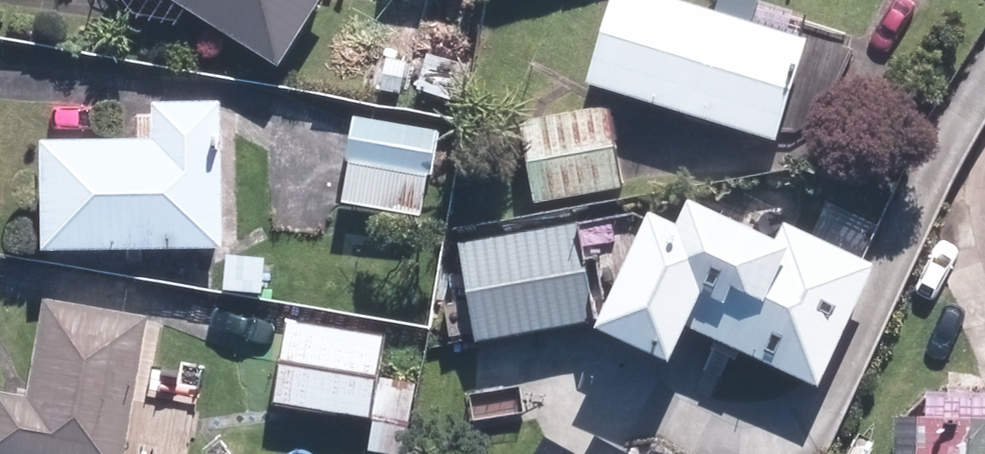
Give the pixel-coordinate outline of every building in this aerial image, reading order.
[(323,0),(167,0),(279,70),(323,0)] [(778,143),(807,39),(673,0),(609,0),(584,86),(778,143)] [(470,72),(426,58),(416,93),(460,106),(470,72)] [(402,95),(406,62),(387,60),(382,91),(402,95)] [(224,251),(222,103),(152,103),(153,140),(41,141),(43,254),(224,251)] [(535,205),(624,190),(610,107),(523,122),(535,205)] [(450,181),(456,153),(433,150),(436,128),(354,116),(341,204),(424,218),(429,178),(450,181)] [(597,333),(672,369),(689,330),(820,390),(877,267),(784,224),(776,240),(691,200),(679,228),(652,216),(597,333)] [(476,342),(595,323),(578,225),(459,245),(471,312),(446,316),(449,337),(475,333),(476,342)] [(227,291),(261,296),(265,270),(230,265),(227,291)] [(148,319),(46,303),(30,400),(0,394),(0,453),(126,453),(148,319)] [(416,383),(379,378),(386,334),(286,320),(274,406),(372,421),(367,453),(405,453),(416,383)] [(917,420),(916,453),(984,453),(984,420),(917,420)]
